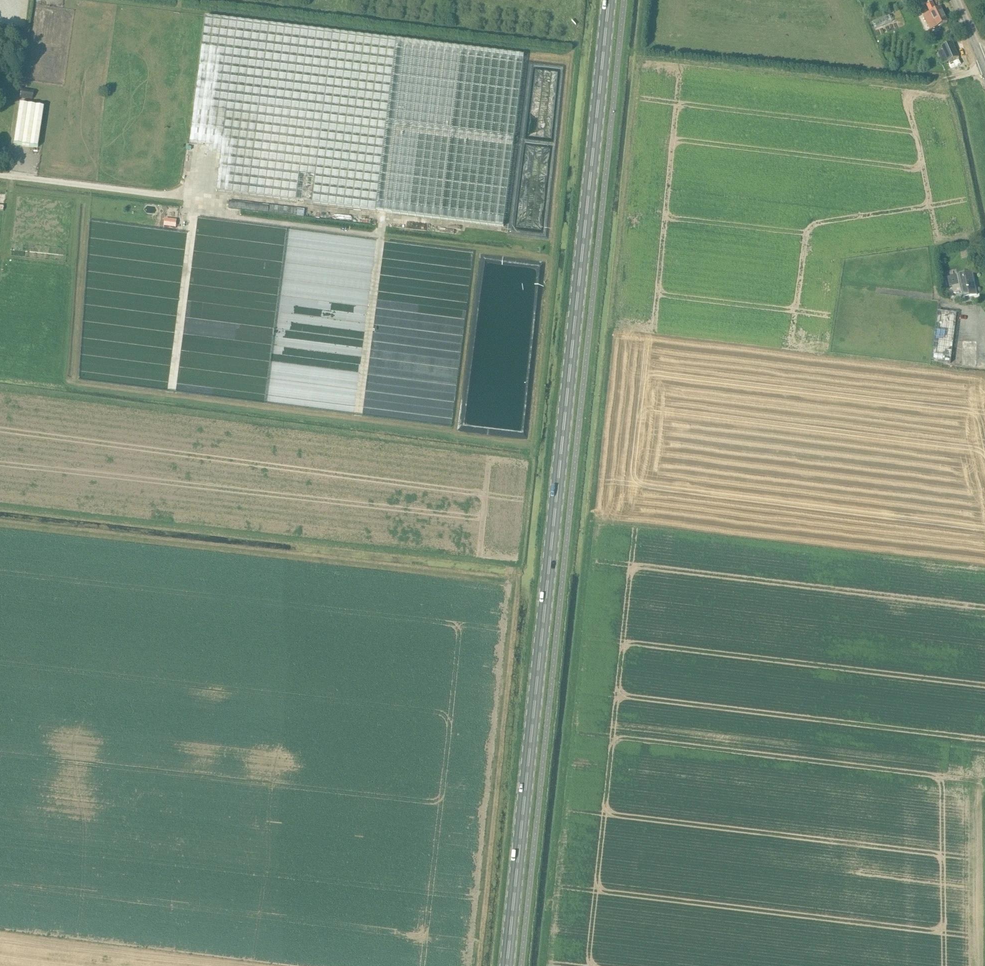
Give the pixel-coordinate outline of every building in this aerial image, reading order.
[(930,12),(923,15),(930,30),(937,27),(948,22),(941,7),(936,9),(933,2),(927,4),(930,12)] [(504,227),(524,56),(206,16),(190,143),(222,147),(217,192),(230,193),(376,211),(504,227)] [(942,64),(948,61),(959,57),(952,42),(942,47),(943,50),(938,53),(942,64)] [(32,100),(33,91),(21,89),(20,98),(32,100)] [(38,148),(44,107),(19,104),(13,144),(38,148)] [(228,206),(228,208),(268,213),(269,205),(229,201),(228,206)] [(164,226),(172,227),(176,227),(176,225),(177,220),(165,219),(164,226)] [(957,275),(947,277),(949,288),(952,287),(954,294),(961,292),(962,298),(977,295),(971,272),(957,275)] [(950,363),(957,314),(937,311),(930,360),(950,363)]
